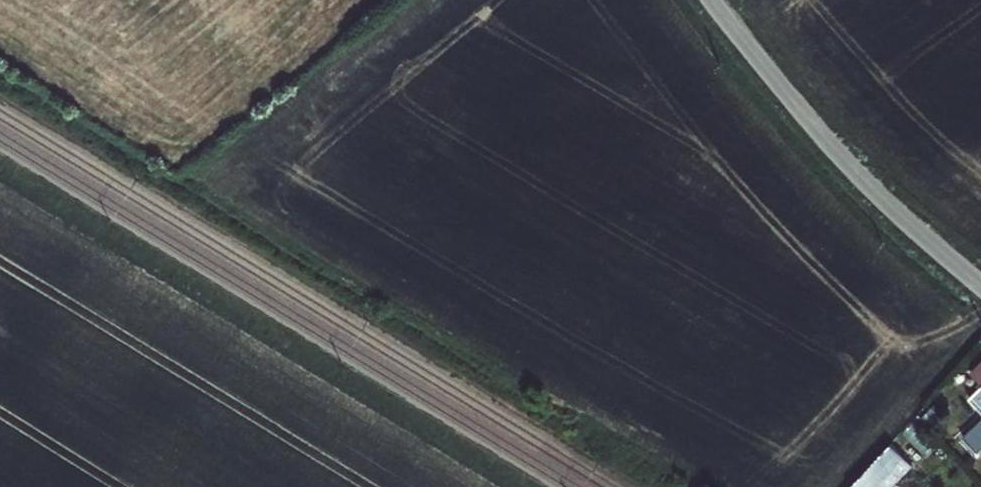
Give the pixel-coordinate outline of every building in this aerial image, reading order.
[(966,399),(980,414),(980,385),(966,399)] [(962,440),(976,455),(980,450),(980,421),(962,440)] [(910,466),(889,445),(855,480),(848,486),(888,486),(910,466)]
